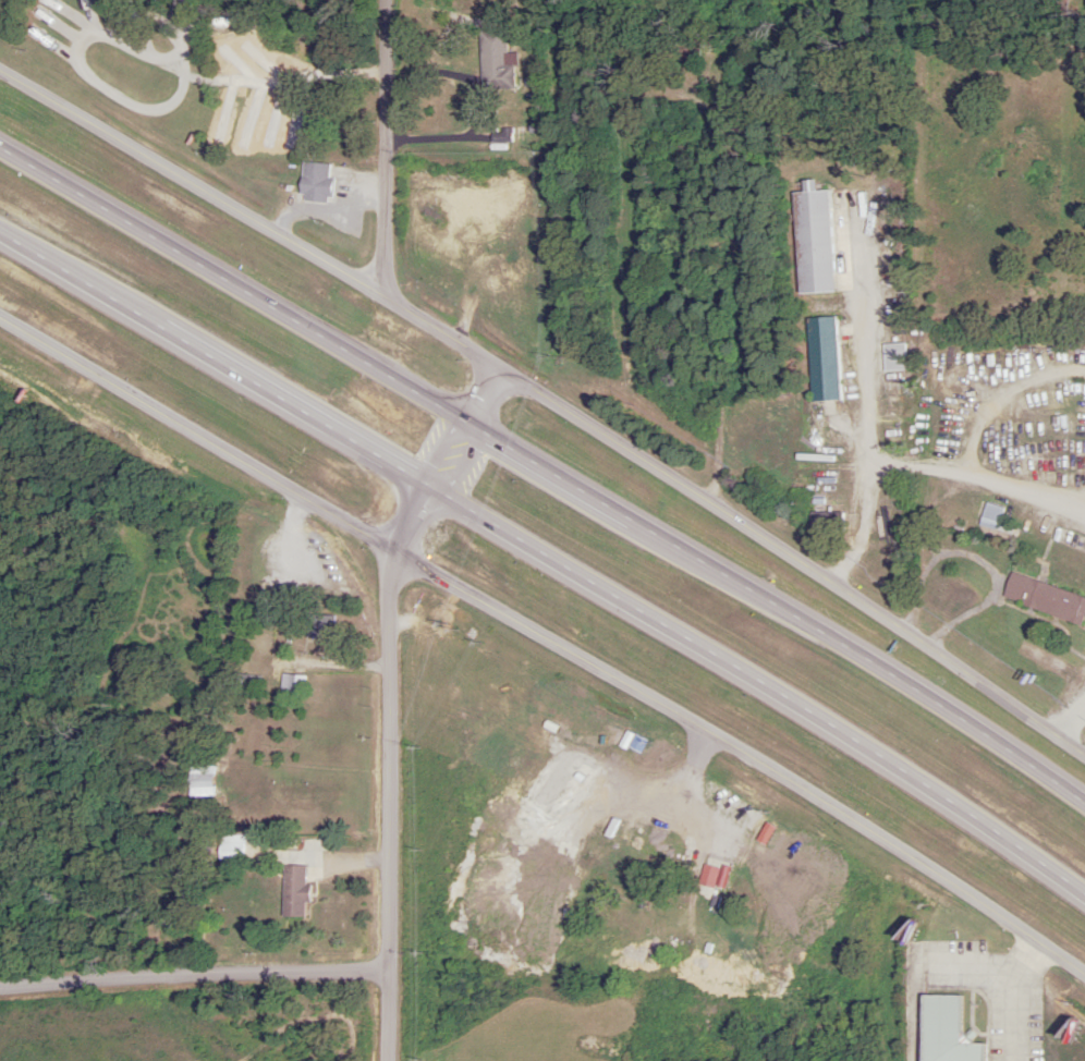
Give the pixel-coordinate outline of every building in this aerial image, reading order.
[(478,91),(513,91),(513,54),(504,54),(504,31),(478,31),(478,91)] [(210,67),(223,67),(223,49),(210,49),(210,67)] [(246,101),(246,126),(279,126),(279,106),(267,106),(267,101),(246,101)] [(329,202),(330,165),(299,164),(298,201),(329,202)] [(790,192),(795,294),(832,292),(827,190),(813,191),(813,180),(799,180),(800,192),(790,192)] [(806,318),(809,401),(837,401),(835,317),(806,318)] [(1067,345),(1067,355),(1084,355),(1084,345),(1067,345)] [(971,351),(974,402),(986,402),(983,350),(971,351)] [(1055,421),(1056,411),(1018,408),(1017,418),(1055,421)] [(1060,454),(1064,443),(1011,427),(1007,438),(1060,454)] [(1001,507),(983,504),(980,524),(997,527),(1001,507)] [(808,512),(808,534),(842,534),(842,512),(808,512)] [(1054,532),(1051,543),(1084,553),(1084,541),(1054,532)] [(1011,573),(1002,598),(1078,625),(1084,606),(1084,599),(1011,573)] [(332,637),(332,616),(304,616),(304,637),(332,637)] [(303,698),(303,675),(278,675),(278,698),(303,698)] [(243,834),(216,834),(216,861),(243,861),(243,834)] [(305,866),(281,866),(281,917),(305,917),(305,866)] [(919,995),(917,1060),(982,1060),(983,1044),(958,1043),(959,996),(919,995)]
